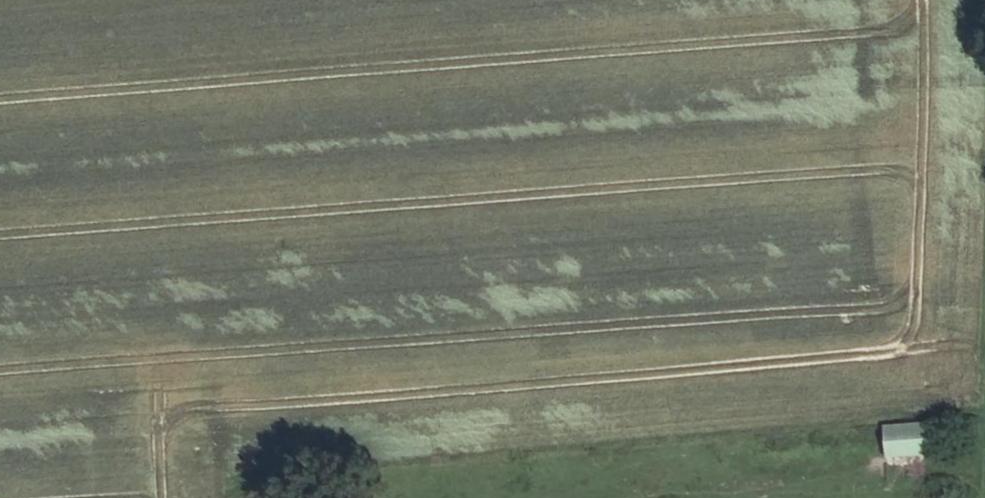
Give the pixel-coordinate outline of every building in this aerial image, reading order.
[(882,454),(932,451),(930,421),(880,425),(882,454)]
